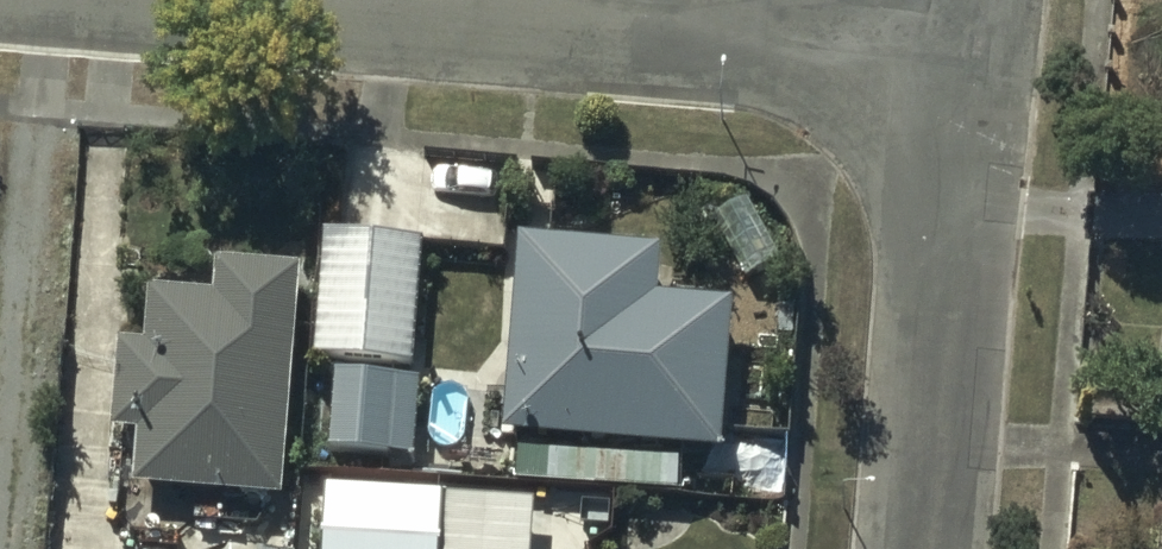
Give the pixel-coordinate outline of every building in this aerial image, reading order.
[(322,230),(312,353),(412,362),(422,239),(322,230)] [(660,245),(517,236),(502,434),(720,451),(732,298),(657,292),(660,245)] [(136,431),(131,485),(281,497),(300,263),(217,256),(214,291),(147,286),(143,340),(116,337),(109,429),(136,431)] [(334,368),(328,446),(412,454),(419,375),(334,368)] [(320,548),(530,548),(533,502),(443,497),(443,491),(322,484),(320,548)]
